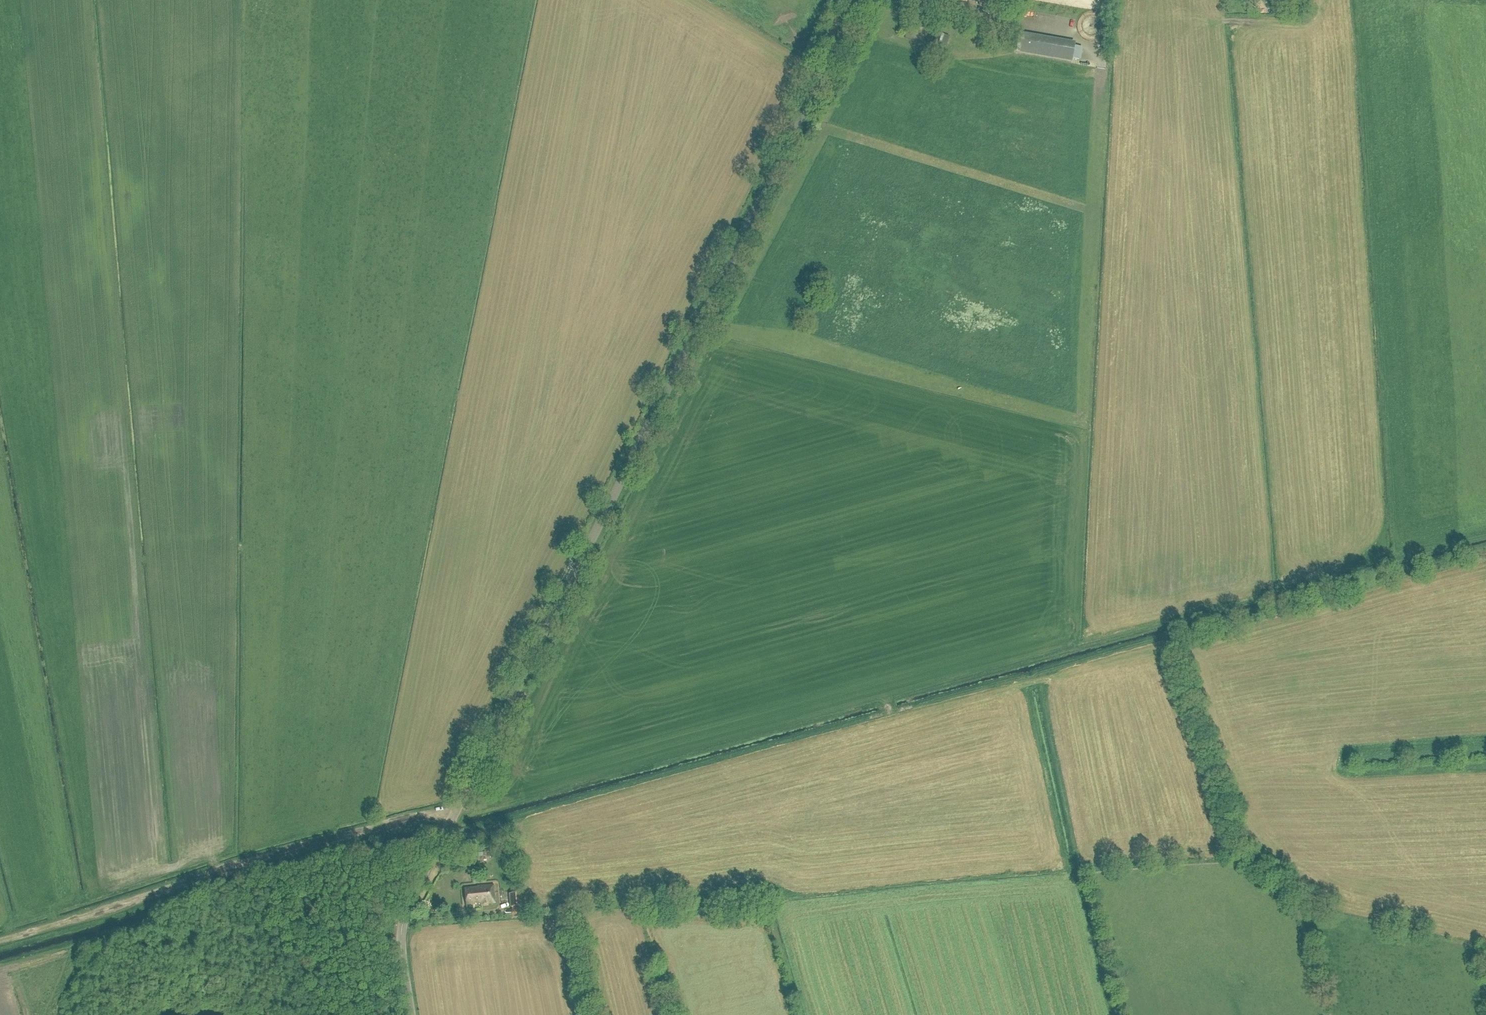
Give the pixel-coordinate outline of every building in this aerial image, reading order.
[(1301,13),(1308,12),(1307,0),(1300,0),(1301,13)] [(933,42),(946,46),(948,37),(936,33),(933,42)] [(1017,51),(1071,60),(1074,44),(1019,35),(1017,51)] [(481,905),(495,903),(493,886),(477,887),(477,888),(464,890),(466,905),(475,904),(475,903),(481,903),(481,905)] [(521,907),(522,907),(521,893),(509,894),(510,907),(521,907)]
